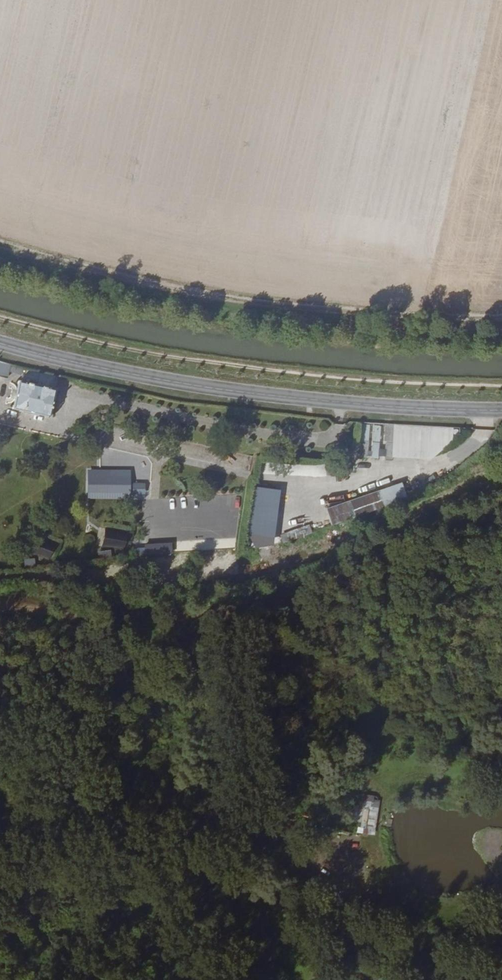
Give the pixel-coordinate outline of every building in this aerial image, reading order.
[(15,360),(4,357),(0,369),(0,371),(11,373),(15,360)] [(60,387),(25,379),(17,408),(53,416),(60,387)] [(361,456),(444,458),(444,445),(454,445),(455,426),(363,423),(361,456)] [(327,477),(327,461),(262,458),(261,473),(327,477)] [(130,490),(132,460),(116,459),(114,489),(130,490)] [(147,482),(133,483),(134,494),(148,494),(147,482)] [(406,485),(328,504),(333,524),(411,505),(406,485)] [(275,548),(283,490),(254,486),(247,534),(252,535),(251,545),(275,548)] [(105,537),(118,539),(119,530),(106,529),(105,537)] [(49,562),(55,550),(48,547),(51,540),(41,536),(28,563),(34,566),(38,557),(49,562)] [(173,542),(159,542),(159,554),(174,553),(173,542)] [(376,835),(379,802),(355,800),(353,821),(360,822),(359,833),(376,835)]
